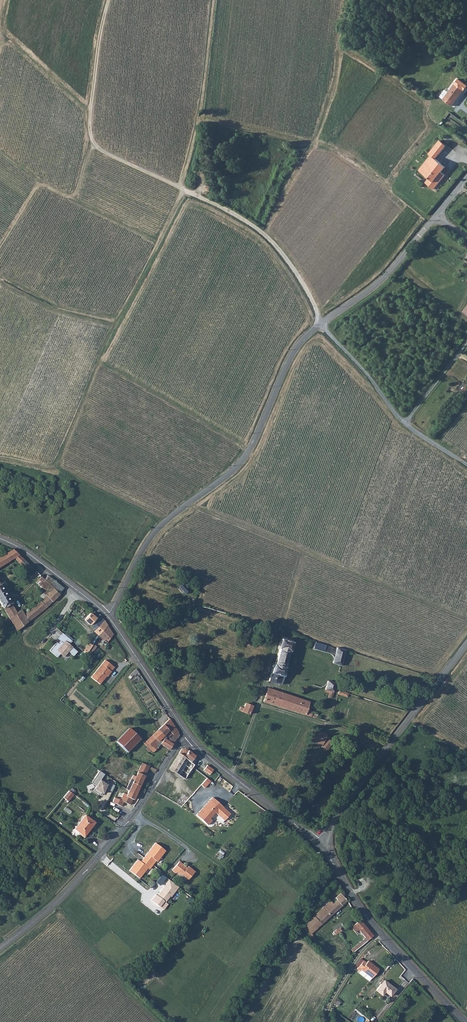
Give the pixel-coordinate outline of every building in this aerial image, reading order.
[(463,91),(454,84),(448,92),(443,99),(443,100),(452,106),(463,91)] [(445,90),(440,96),(443,99),(448,92),(445,90)] [(420,170),(425,175),(437,160),(436,159),(448,146),(441,141),(430,154),(432,156),(420,170)] [(442,164),(437,160),(425,175),(429,179),(425,183),(433,190),(445,177),(441,173),(437,170),(442,164)] [(437,170),(441,173),(446,168),(442,164),(437,170)] [(15,559),(27,573),(31,570),(12,552),(0,559),(0,569),(15,559)] [(36,583),(47,594),(52,590),(48,586),(52,582),(47,578),(43,581),(41,579),(36,583)] [(48,586),(52,590),(47,594),(44,597),(41,601),(34,607),(37,614),(55,599),(62,590),(52,582),(48,586)] [(0,588),(0,604),(12,626),(16,632),(37,614),(34,607),(24,617),(21,611),(16,614),(0,588)] [(66,595),(64,596),(74,602),(77,596),(69,591),(67,594),(66,595)] [(85,618),(81,622),(88,629),(96,621),(90,615),(86,619),(85,618)] [(103,624),(102,622),(99,618),(96,621),(88,629),(87,630),(94,635),(95,634),(103,624)] [(107,629),(103,624),(95,634),(100,639),(107,629)] [(107,629),(100,639),(105,643),(102,645),(105,647),(113,638),(107,629)] [(63,636),(58,642),(61,644),(63,646),(68,641),(63,636)] [(285,639),(280,637),(277,647),(279,648),(267,681),(280,683),(283,675),(285,669),(284,667),(288,651),(290,651),(292,642),(285,639)] [(57,645),(49,653),(57,660),(60,656),(63,659),(68,654),(73,659),(77,655),(69,647),(72,644),(68,641),(63,646),(61,644),(59,646),(57,645)] [(89,642),(84,650),(91,655),(97,646),(89,642)] [(331,662),(339,665),(344,650),(335,647),(334,649),(314,642),(312,648),(328,654),(330,655),(332,657),(332,660),(331,662)] [(109,672),(112,667),(104,662),(91,680),(99,686),(105,678),(107,679),(110,673),(109,672)] [(328,690),(327,692),(331,693),(333,687),(334,682),(326,679),(323,688),(328,690)] [(264,700),(308,714),(310,709),(304,707),(307,700),(266,686),(261,699),(264,700)] [(243,702),(242,705),(239,704),(237,710),(240,711),(239,713),(246,716),(250,705),(243,702)] [(173,735),(173,736),(177,738),(178,736),(178,734),(177,733),(176,730),(169,719),(158,730),(162,736),(164,734),(166,737),(170,732),(173,735)] [(320,744),(325,734),(314,728),(310,736),(320,744)] [(117,743),(127,753),(139,739),(129,729),(117,743)] [(154,753),(162,746),(170,750),(173,745),(169,742),(166,741),(168,739),(166,737),(164,734),(162,736),(158,730),(145,744),(144,745),(154,753)] [(173,736),(169,742),(173,745),(177,738),(173,736)] [(332,741),(326,737),(320,744),(326,749),(332,741)] [(180,753),(178,756),(191,763),(194,759),(196,756),(193,754),(185,749),(182,751),(180,753)] [(195,765),(191,763),(178,756),(170,771),(187,780),(194,769),(195,765)] [(132,780),(130,786),(133,787),(131,792),(140,797),(152,771),(153,768),(143,764),(135,781),(132,780)] [(210,765),(206,770),(212,774),(213,773),(214,771),(216,769),(210,765)] [(114,786),(108,782),(107,785),(100,781),(104,775),(99,771),(91,783),(93,784),(87,787),(88,790),(95,788),(94,791),(100,795),(101,793),(102,794),(106,790),(111,793),(114,786)] [(211,782),(207,778),(201,785),(205,789),(211,782)] [(71,791),(65,797),(71,802),(76,796),(71,791)] [(140,797),(131,792),(128,796),(127,798),(136,803),(137,803),(140,797)] [(127,804),(134,807),(136,803),(127,798),(128,796),(126,796),(123,802),(118,800),(115,804),(125,809),(127,804)] [(211,799),(198,816),(210,825),(214,820),(213,819),(218,812),(227,819),(232,812),(225,807),(225,806),(214,797),(212,800),(211,799)] [(119,826),(125,818),(120,814),(114,822),(119,826)] [(95,824),(86,816),(75,830),(85,837),(95,824)] [(132,873),(142,880),(151,869),(152,871),(159,862),(160,863),(168,852),(157,844),(143,864),(140,861),(132,873)] [(182,862),(175,871),(179,874),(180,873),(183,875),(185,875),(191,880),(198,872),(191,867),(190,868),(182,862)] [(155,894),(151,900),(159,907),(164,901),(166,903),(179,887),(162,874),(156,882),(163,888),(157,896),(155,894)] [(313,916),(302,928),(311,935),(347,902),(340,894),(337,897),(339,899),(333,904),(330,900),(313,915),(313,916)] [(373,936),(360,920),(351,927),(355,933),(359,930),(365,937),(368,941),(373,936)] [(351,949),(353,952),(368,941),(365,937),(351,949)] [(362,967),(372,976),(379,969),(368,960),(367,962),(364,959),(358,967),(361,969),(362,967)] [(372,976),(362,967),(361,969),(359,971),(370,979),(372,976)] [(395,990),(385,981),(377,991),(382,995),(383,995),(388,999),(395,990)]
